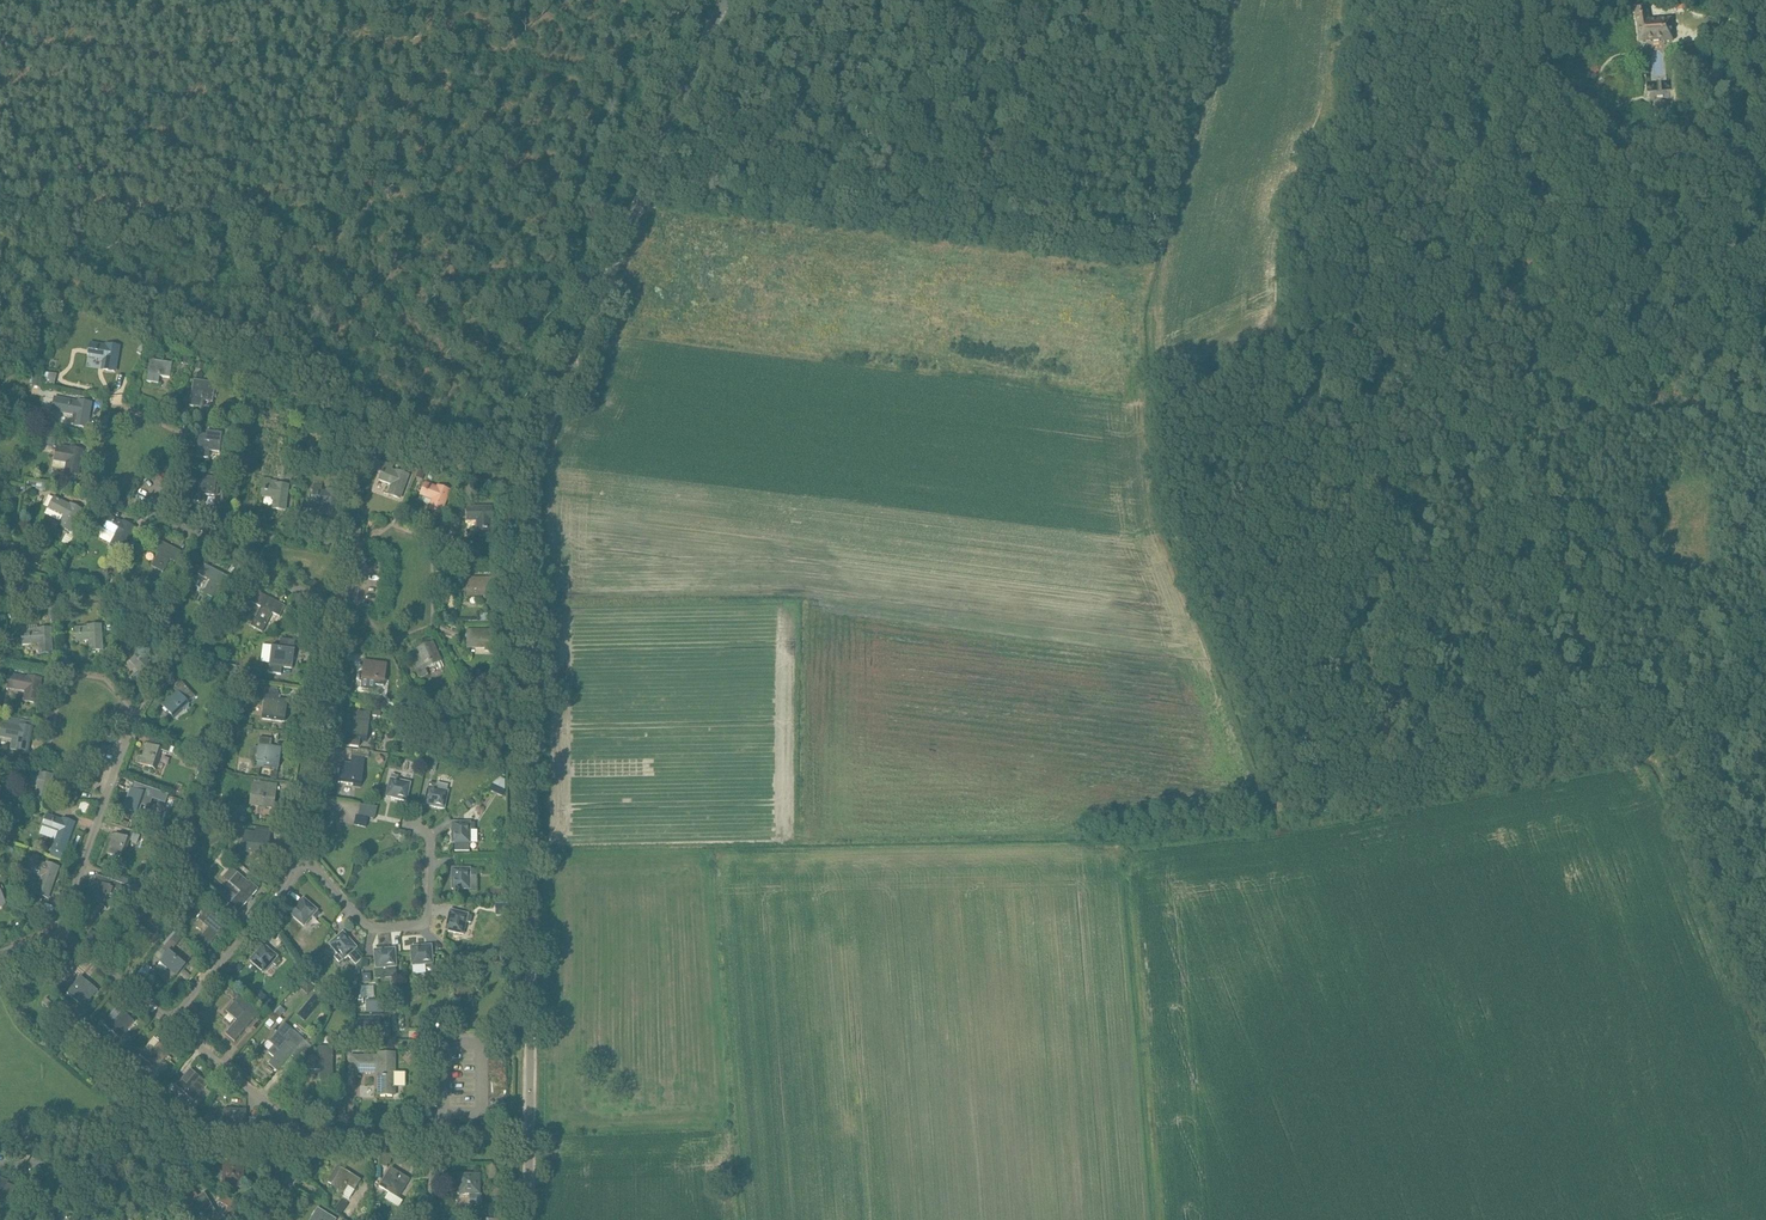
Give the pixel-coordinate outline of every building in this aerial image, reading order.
[(1634,8),(1637,19),(1638,24),(1640,42),(1663,40),(1663,42),(1673,41),(1671,19),(1661,20),(1661,22),(1649,22),(1646,5),(1634,8)] [(1688,60),(1696,59),(1695,46),(1687,47),(1688,60)] [(107,347),(97,345),(95,358),(105,359),(103,369),(115,371),(119,347),(107,345),(107,347)] [(184,356),(182,360),(189,364),(191,359),(184,356)] [(159,384),(157,383),(159,376),(170,379),(172,367),(172,364),(150,360),(147,382),(159,384)] [(197,362),(195,369),(202,371),(204,364),(197,362)] [(49,374),(47,383),(54,384),(57,375),(49,374)] [(34,375),(32,386),(40,387),(42,376),(34,375)] [(192,394),(190,406),(200,408),(200,407),(201,401),(211,402),(213,402),(215,391),(215,388),(216,384),(194,380),(193,384),(192,394)] [(55,408),(56,399),(50,398),(48,407),(55,408)] [(63,411),(63,413),(73,415),(71,425),(75,426),(86,428),(91,404),(79,401),(79,403),(66,400),(65,401),(63,411)] [(237,428),(229,429),(229,436),(238,436),(237,428)] [(199,435),(197,457),(209,458),(209,451),(220,452),(222,433),(206,431),(206,436),(199,435)] [(40,436),(39,443),(54,446),(56,439),(40,436)] [(82,451),(70,449),(70,450),(61,448),(58,461),(68,463),(66,473),(77,475),(82,451)] [(375,451),(373,457),(376,458),(383,461),(386,455),(375,451)] [(256,458),(245,461),(247,468),(258,464),(256,458)] [(400,499),(404,488),(408,476),(397,472),(397,473),(391,471),(393,466),(386,463),(380,480),(392,485),(388,495),(400,499)] [(420,468),(415,480),(422,482),(426,470),(420,468)] [(231,475),(230,482),(240,484),(241,477),(231,475)] [(203,503),(204,502),(204,495),(215,496),(217,478),(195,476),(192,501),(203,503)] [(37,482),(36,489),(47,491),(48,484),(37,482)] [(285,510),(286,498),(288,486),(276,484),(276,486),(266,485),(266,488),(265,497),(274,498),(273,509),(285,510)] [(441,514),(445,503),(449,491),(438,487),(438,488),(425,484),(421,496),(425,497),(433,500),(429,510),(441,514)] [(336,517),(337,505),(339,492),(327,491),(327,492),(318,491),(316,504),(326,505),(324,515),(336,517)] [(60,505),(59,508),(56,513),(64,517),(60,527),(70,532),(82,510),(71,505),(70,506),(55,498),(55,499),(62,503),(61,505),(60,505)] [(467,508),(467,520),(478,520),(478,529),(483,529),(483,530),(487,530),(487,529),(490,529),(490,537),(490,520),(492,520),(492,508),(467,508)] [(108,516),(102,527),(108,531),(117,535),(112,544),(123,550),(128,539),(134,528),(124,522),(123,524),(108,516)] [(64,543),(70,546),(74,540),(67,536),(64,543)] [(170,560),(171,561),(177,564),(183,553),(155,539),(149,549),(158,554),(154,562),(166,568),(170,560)] [(113,558),(111,562),(118,566),(120,562),(113,558)] [(110,563),(107,569),(114,573),(117,568),(110,563)] [(204,564),(198,575),(208,580),(204,587),(214,593),(211,600),(219,585),(226,589),(232,579),(204,564)] [(470,579),(467,579),(468,596),(484,596),(484,599),(492,599),(492,592),(492,583),(497,583),(497,576),(491,576),(491,579),(470,579)] [(272,613),(274,614),(280,617),(285,607),(257,592),(252,603),(261,607),(257,615),(268,621),(264,628),(265,628),(272,613)] [(49,606),(49,620),(57,620),(57,606),(49,606)] [(79,628),(79,631),(80,641),(89,640),(90,651),(102,650),(100,625),(89,626),(89,627),(79,628)] [(468,631),(468,648),(470,648),(485,648),(485,652),(492,652),(492,643),(492,636),(497,636),(497,628),(492,628),(492,631),(468,631)] [(39,631),(29,632),(22,632),(23,645),(40,644),(40,654),(52,653),(51,641),(50,629),(39,630),(39,631)] [(272,645),(268,673),(282,675),(283,667),(292,668),(295,648),(295,642),(281,640),(280,646),(272,645)] [(441,662),(437,654),(432,643),(416,651),(423,666),(417,669),(421,679),(428,675),(425,669),(441,662)] [(158,671),(150,662),(149,663),(143,656),(133,665),(140,672),(132,679),(140,687),(158,671)] [(362,682),(361,690),(375,692),(375,686),(384,687),(384,685),(385,676),(387,664),(364,661),(362,682)] [(241,675),(241,680),(252,681),(252,673),(244,672),(244,675),(241,675)] [(10,675),(7,687),(17,689),(26,691),(25,701),(36,703),(41,679),(29,677),(29,678),(19,677),(10,675)] [(234,681),(227,685),(230,691),(237,688),(234,681)] [(177,693),(163,706),(173,718),(189,704),(188,703),(195,697),(183,684),(175,691),(177,693)] [(287,701),(278,699),(279,692),(266,690),(262,719),(285,721),(287,701)] [(418,692),(411,695),(416,706),(423,702),(418,692)] [(359,747),(360,740),(366,741),(370,713),(357,711),(356,719),(347,718),(343,746),(350,747),(350,746),(358,748),(358,747),(359,747)] [(5,717),(1,736),(13,739),(18,740),(16,750),(27,752),(33,723),(5,717)] [(259,745),(258,747),(255,747),(251,750),(249,758),(253,763),(256,763),(256,766),(278,769),(281,748),(271,747),(273,741),(259,739),(259,745)] [(140,764),(151,768),(156,770),(163,751),(169,753),(171,746),(159,742),(157,748),(144,743),(144,744),(147,746),(140,764)] [(361,786),(362,774),(365,758),(352,756),(351,764),(341,763),(339,784),(339,782),(353,784),(353,785),(361,786)] [(198,771),(195,780),(199,782),(205,764),(200,762),(197,771),(198,771)] [(31,776),(30,780),(29,785),(38,787),(36,797),(47,800),(53,776),(41,773),(41,775),(24,771),(24,772),(32,773),(31,776)] [(390,779),(387,794),(387,797),(406,801),(410,784),(398,781),(399,776),(392,775),(391,779),(390,779)] [(500,778),(492,785),(505,791),(505,781),(500,778)] [(130,791),(124,809),(135,813),(139,814),(142,806),(149,808),(152,800),(165,804),(168,795),(135,783),(133,790),(128,789),(127,789),(130,791)] [(428,787),(425,802),(424,805),(444,809),(448,792),(435,789),(436,784),(429,783),(428,788),(428,787)] [(253,785),(250,804),(273,808),(275,792),(261,790),(261,786),(253,785)] [(179,800),(175,812),(182,814),(186,802),(179,800)] [(470,800),(465,804),(469,809),(474,805),(470,800)] [(362,806),(359,816),(374,819),(377,809),(362,806)] [(228,810),(226,820),(236,821),(238,812),(228,810)] [(47,815),(43,827),(58,833),(56,841),(50,856),(61,860),(63,854),(74,823),(64,819),(63,821),(47,815)] [(470,823),(452,823),(452,843),(455,843),(455,852),(466,852),(466,843),(470,843),(470,830),(475,830),(475,823),(470,823)] [(108,854),(119,858),(123,859),(129,841),(137,843),(140,836),(127,831),(124,838),(112,833),(112,834),(115,836),(108,854)] [(242,851),(255,853),(267,855),(269,839),(255,837),(256,834),(245,832),(242,851)] [(42,877),(39,887),(36,893),(47,897),(58,867),(47,863),(47,865),(34,860),(30,872),(42,877)] [(452,869),(452,874),(452,889),(470,889),(470,876),(475,877),(475,869),(470,869),(452,869)] [(259,889),(250,882),(249,883),(238,873),(229,883),(240,892),(233,900),(229,905),(238,913),(259,889)] [(98,884),(91,902),(107,908),(108,907),(106,907),(110,895),(112,889),(129,895),(132,888),(107,879),(97,875),(94,882),(94,883),(98,884)] [(218,899),(214,903),(221,908),(224,904),(218,899)] [(304,899),(303,900),(290,914),(304,926),(312,916),(316,920),(321,914),(317,911),(304,899)] [(497,905),(497,915),(506,915),(506,905),(497,905)] [(143,947),(151,938),(153,935),(138,922),(143,916),(137,911),(129,921),(134,926),(133,927),(125,936),(126,936),(128,934),(143,947)] [(468,915),(453,911),(450,911),(446,930),(463,935),(466,922),(471,923),(473,916),(468,915)] [(208,928),(197,941),(206,949),(211,944),(227,925),(218,917),(217,918),(211,913),(203,923),(208,928)] [(343,933),(330,944),(338,954),(334,957),(339,963),(343,960),(348,956),(356,965),(362,959),(354,950),(356,948),(353,944),(343,933)] [(186,963),(177,955),(172,951),(177,945),(181,939),(176,934),(171,939),(162,950),(167,954),(165,957),(159,964),(160,965),(162,962),(176,975),(188,962),(187,962),(186,963)] [(264,945),(261,948),(250,960),(263,971),(272,962),(276,965),(281,960),(277,957),(264,945)] [(433,964),(431,947),(431,946),(411,948),(412,965),(425,964),(426,969),(433,969),(432,964),(433,964)] [(390,949),(374,951),(376,968),(377,978),(390,977),(389,972),(396,972),(396,967),(395,952),(395,949),(390,949)] [(60,969),(63,965),(58,961),(55,966),(60,969)] [(240,964),(235,970),(239,973),(244,967),(240,964)] [(52,965),(47,971),(53,977),(58,971),(52,965)] [(370,974),(361,975),(362,983),(371,982),(370,974)] [(84,1008),(91,1000),(98,991),(81,976),(67,993),(84,1008)] [(304,979),(298,986),(308,994),(314,987),(315,986),(308,980),(307,981),(304,979)] [(352,985),(339,989),(344,1003),(357,999),(352,985)] [(260,991),(254,997),(268,1009),(273,1003),(260,991)] [(230,1029),(226,1034),(235,1042),(239,1037),(255,1018),(260,1013),(239,996),(234,1002),(226,1011),(230,1015),(237,1021),(230,1029)] [(46,999),(43,1002),(48,1007),(51,1004),(46,999)] [(367,1003),(367,1013),(384,1013),(384,1003),(367,1003)] [(108,1018),(103,1024),(120,1039),(135,1022),(123,1012),(114,1022),(108,1018)] [(274,1013),(268,1019),(275,1025),(277,1022),(280,1025),(283,1021),(274,1013)] [(380,1019),(376,1019),(357,1020),(356,1020),(356,1031),(380,1031),(380,1019)] [(502,1021),(498,1024),(503,1030),(507,1026),(502,1021)] [(273,1045),(266,1053),(273,1059),(269,1064),(278,1072),(281,1069),(282,1067),(292,1056),(298,1048),(305,1040),(285,1023),(277,1032),(269,1042),(273,1045)] [(145,1049),(140,1055),(157,1070),(171,1053),(159,1043),(150,1053),(145,1049)] [(333,1086),(333,1056),(333,1047),(318,1047),(317,1057),(306,1057),(306,1069),(321,1069),(321,1087),(333,1086)] [(394,1095),(394,1079),(394,1054),(379,1054),(379,1058),(352,1058),(352,1072),(365,1072),(379,1072),(379,1095),(394,1095)] [(121,1060),(117,1064),(122,1069),(126,1065),(121,1060)] [(193,1101),(200,1093),(208,1084),(190,1069),(176,1086),(193,1101)] [(224,1109),(223,1130),(245,1131),(246,1110),(224,1109)] [(194,1116),(186,1117),(187,1128),(194,1128),(194,1116)] [(254,1130),(248,1129),(248,1141),(246,1141),(246,1150),(256,1151),(256,1142),(253,1142),(254,1130)] [(380,1166),(387,1168),(390,1154),(383,1154),(380,1166)] [(417,1157),(413,1160),(418,1165),(422,1162),(417,1157)] [(244,1166),(223,1165),(222,1187),(243,1188),(244,1166)] [(335,1172),(328,1183),(332,1185),(330,1188),(343,1196),(349,1199),(355,1191),(361,1180),(342,1169),(338,1167),(335,1172)] [(391,1168),(379,1187),(390,1193),(392,1195),(398,1199),(404,1190),(410,1180),(391,1168)] [(458,1184),(458,1195),(465,1195),(469,1195),(469,1206),(482,1206),(482,1195),(480,1195),(480,1175),(470,1174),(458,1174),(458,1184)] [(1,1178),(0,1179),(0,1197),(1,1197),(0,1200),(9,1204),(16,1187),(8,1184),(9,1181),(1,1178)] [(185,1205),(193,1218),(202,1212),(206,1219),(216,1212),(210,1202),(204,1193),(185,1205)] [(341,1201),(334,1210),(341,1215),(348,1206),(341,1201)] [(310,1219),(336,1219),(317,1208),(310,1219)]
